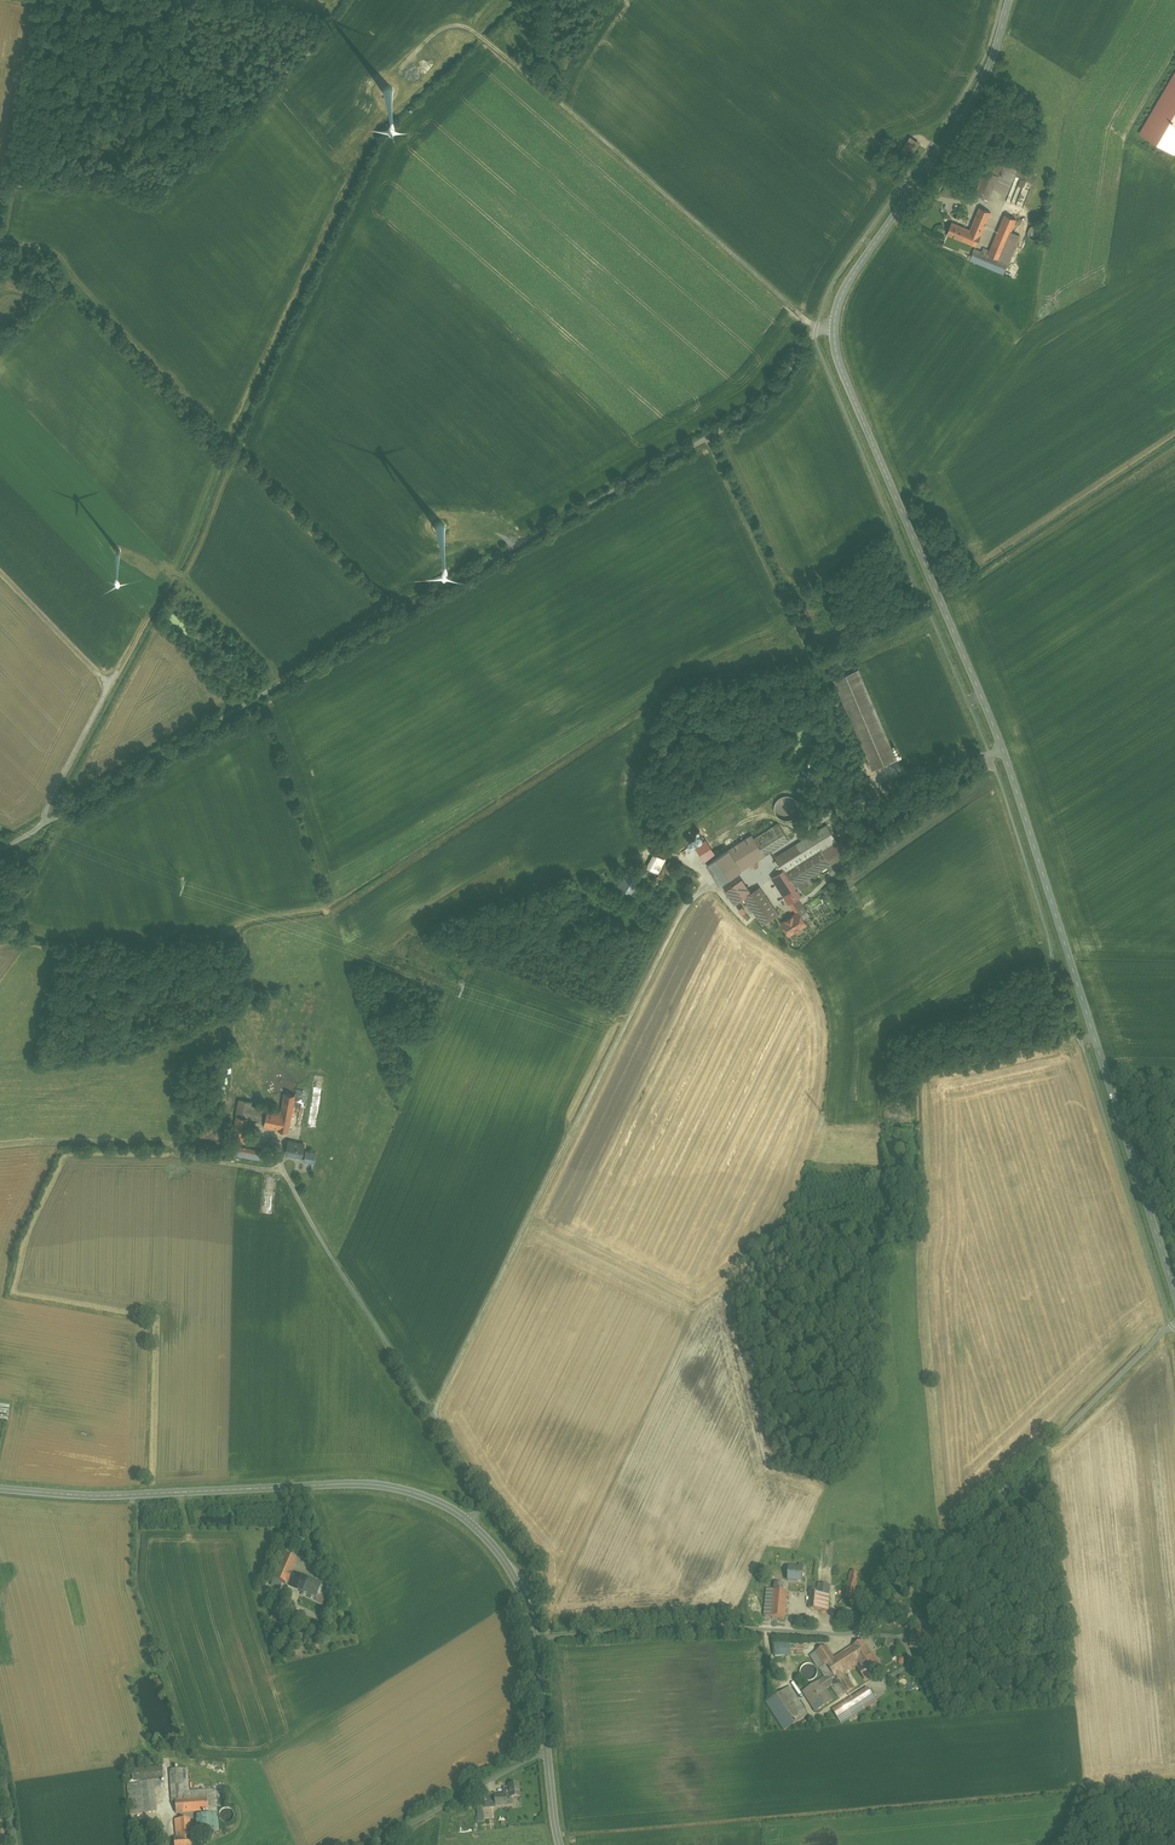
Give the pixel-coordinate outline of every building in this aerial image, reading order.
[(1138,137),(1174,155),(1174,153),(1174,86),(1171,95),(1163,94),(1164,84),(1138,137)] [(914,141),(908,152),(913,155),(919,144),(914,141)] [(1018,167),(994,157),(989,171),(999,175),(995,187),(1000,189),(1000,191),(1007,194),(1018,167)] [(989,171),(977,166),(973,176),(981,179),(975,193),(989,199),(995,187),(999,175),(989,171)] [(1017,186),(1022,188),(1025,180),(1019,178),(1017,186)] [(970,230),(965,241),(977,246),(991,212),(979,207),(970,230)] [(1005,214),(990,250),(984,248),(982,252),(1009,263),(1020,235),(1011,231),(1016,219),(1005,214)] [(970,230),(952,222),(947,234),(965,241),(970,230)] [(1039,225),(1037,225),(1035,225),(1034,225),(1032,226),(1031,226),(1030,227),(1030,228),(1029,229),(1029,230),(1028,231),(1028,232),(1028,233),(1028,234),(1029,235),(1029,237),(1030,238),(1031,238),(1031,239),(1033,239),(1034,240),(1035,240),(1036,240),(1038,240),(1039,239),(1040,239),(1041,238),(1041,237),(1042,236),(1043,235),(1043,234),(1043,233),(1043,232),(1043,231),(1043,230),(1042,229),(1042,228),(1041,227),(1040,226),(1039,225)] [(982,252),(975,249),(970,260),(1004,274),(1009,263),(982,252)] [(215,634),(210,629),(206,633),(211,638),(215,634)] [(897,759),(858,670),(835,680),(873,770),(897,759)] [(786,795),(784,796),(782,796),(781,797),(779,798),(778,799),(777,800),(776,801),(776,803),(775,804),(775,805),(775,806),(774,808),(775,810),(775,811),(775,812),(776,813),(777,814),(777,815),(778,816),(779,817),(780,818),(781,818),(782,819),(783,819),(784,819),(786,820),(787,820),(789,820),(791,819),(793,818),(794,817),(795,817),(796,816),(797,815),(798,814),(798,812),(799,811),(799,810),(799,808),(799,807),(799,806),(798,805),(798,804),(798,803),(797,801),(796,800),(795,799),(794,798),(792,797),(790,796),(788,796),(786,795)] [(753,831),(735,802),(698,826),(706,839),(696,846),(706,862),(716,855),(753,831)] [(843,825),(841,825),(840,826),(839,826),(838,827),(838,828),(837,829),(837,830),(837,831),(836,832),(837,833),(837,834),(837,835),(838,836),(838,837),(839,838),(840,838),(841,839),(842,839),(843,839),(844,839),(845,839),(846,839),(847,838),(848,838),(849,837),(850,837),(850,836),(851,835),(851,834),(851,833),(851,832),(851,831),(851,830),(851,829),(850,828),(850,827),(849,826),(848,826),(847,825),(846,825),(845,824),(844,824),(843,825)] [(776,825),(754,839),(755,841),(765,856),(789,840),(780,825),(777,827),(776,825)] [(827,825),(776,857),(784,870),(772,878),(789,904),(799,898),(801,897),(801,896),(798,892),(801,891),(798,885),(831,865),(821,850),(837,840),(827,825)] [(841,841),(828,849),(836,861),(849,853),(841,841)] [(753,846),(714,870),(722,883),(760,858),(753,846)] [(661,873),(669,859),(657,853),(649,867),(661,873)] [(673,872),(677,862),(671,861),(668,870),(673,872)] [(830,880),(822,889),(827,894),(837,884),(835,881),(833,883),(830,880)] [(747,896),(737,882),(730,887),(739,901),(745,898),(747,896)] [(778,914),(760,887),(747,896),(745,898),(763,924),(778,914)] [(745,906),(742,910),(751,920),(755,916),(745,906)] [(799,912),(782,923),(789,935),(806,924),(799,912)] [(281,1111),(267,1109),(264,1123),(263,1127),(288,1132),(295,1095),(285,1093),(281,1111)] [(251,1102),(240,1099),(232,1140),(244,1142),(248,1120),(251,1106),(251,1102)] [(267,1110),(251,1106),(248,1120),(264,1123),(267,1110)] [(304,1144),(288,1141),(286,1154),(292,1156),(293,1155),(301,1157),(302,1157),(304,1144)] [(226,1147),(225,1146),(223,1146),(223,1147),(222,1147),(221,1148),(220,1148),(220,1149),(219,1150),(219,1151),(219,1152),(219,1153),(219,1154),(219,1155),(220,1156),(221,1157),(222,1157),(223,1158),(224,1158),(225,1158),(227,1158),(228,1157),(229,1157),(230,1155),(230,1154),(231,1153),(231,1152),(231,1151),(230,1150),(230,1149),(229,1148),(228,1148),(228,1147),(226,1147)] [(264,1154),(234,1149),(233,1155),(263,1160),(264,1154)] [(316,1153),(307,1151),(305,1161),(314,1163),(316,1153)] [(297,1559),(286,1554),(275,1579),(286,1583),(286,1584),(301,1590),(303,1591),(309,1579),(292,1571),(297,1559)] [(799,1568),(789,1567),(789,1580),(789,1579),(792,1580),(804,1581),(805,1565),(800,1564),(799,1568)] [(852,1570),(846,1596),(866,1600),(867,1594),(856,1591),(860,1572),(852,1570)] [(322,1585),(309,1579),(303,1591),(302,1594),(315,1601),(322,1585)] [(833,1584),(821,1583),(820,1593),(819,1608),(830,1609),(833,1584)] [(766,1589),(764,1616),(785,1617),(787,1591),(766,1589)] [(820,1593),(811,1593),(810,1607),(819,1608),(820,1593)] [(302,1614),(290,1610),(287,1620),(299,1624),(302,1614)] [(922,1628),(912,1628),(912,1646),(922,1646),(922,1632),(922,1628)] [(940,1632),(922,1632),(922,1646),(940,1647),(940,1632)] [(854,1646),(834,1659),(826,1646),(811,1656),(819,1669),(821,1668),(826,1677),(803,1692),(816,1711),(833,1700),(825,1689),(831,1685),(839,1697),(845,1693),(854,1688),(845,1674),(847,1673),(845,1671),(859,1662),(858,1661),(870,1653),(862,1640),(854,1646)] [(791,1656),(790,1643),(775,1643),(775,1657),(791,1656)] [(870,1653),(858,1661),(859,1662),(862,1667),(859,1669),(866,1679),(869,1677),(869,1678),(881,1670),(871,1653),(870,1653)] [(813,1664),(812,1664),(811,1663),(809,1663),(807,1664),(805,1664),(804,1665),(803,1666),(802,1666),(801,1668),(801,1669),(800,1670),(800,1671),(800,1672),(800,1673),(800,1674),(801,1675),(802,1677),(802,1678),(803,1679),(804,1679),(805,1680),(806,1680),(807,1681),(809,1681),(811,1681),(812,1680),(813,1680),(814,1679),(815,1678),(816,1678),(817,1676),(817,1675),(817,1674),(818,1673),(818,1672),(818,1670),(817,1669),(817,1668),(816,1667),(815,1666),(815,1665),(814,1665),(813,1664)] [(785,1730),(808,1715),(790,1687),(767,1702),(785,1730)] [(867,1687),(832,1710),(841,1724),(877,1702),(867,1687)] [(161,1767),(132,1769),(133,1780),(130,1781),(131,1783),(154,1781),(153,1779),(164,1778),(163,1765),(161,1765),(161,1767)] [(188,1768),(169,1769),(171,1803),(175,1803),(175,1800),(207,1798),(208,1812),(208,1813),(196,1814),(197,1832),(219,1831),(216,1789),(189,1791),(188,1768)] [(131,1783),(128,1783),(130,1814),(156,1812),(154,1781),(131,1783)] [(495,1793),(484,1794),(485,1802),(490,1802),(495,1801),(494,1795),(495,1795),(495,1793)] [(207,1798),(175,1800),(175,1803),(176,1814),(208,1812),(207,1798)] [(479,1816),(477,1816),(477,1821),(486,1821),(485,1810),(478,1810),(479,1816)] [(175,1819),(176,1837),(174,1838),(174,1844),(191,1844),(190,1818),(175,1819)] [(486,1820),(487,1829),(495,1829),(494,1819),(486,1820)] [(162,1830),(154,1830),(154,1835),(152,1835),(153,1838),(162,1838),(162,1830)]
